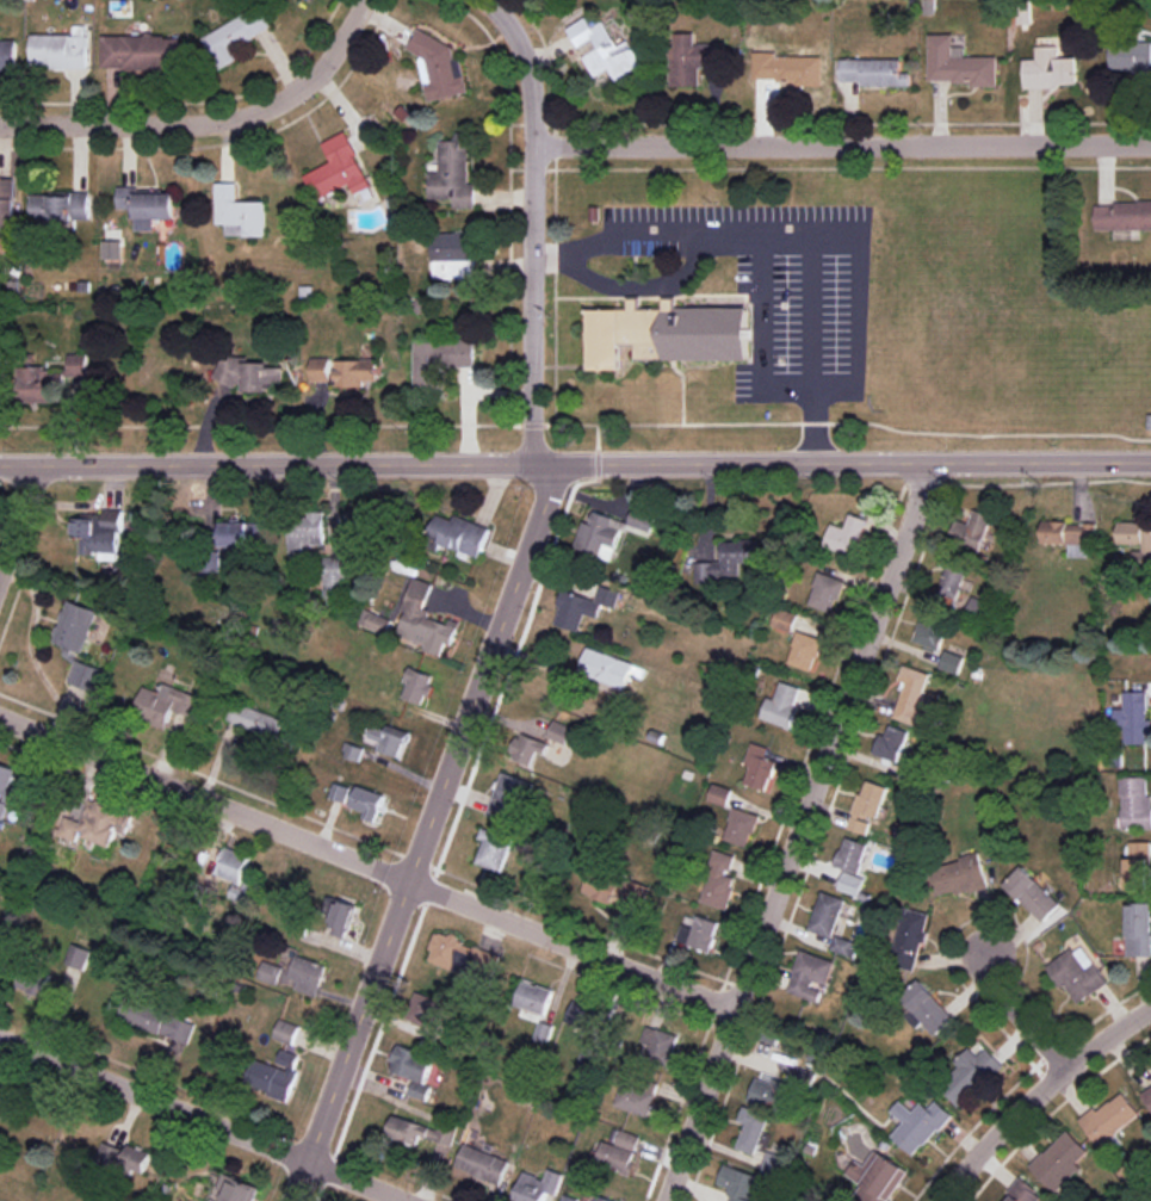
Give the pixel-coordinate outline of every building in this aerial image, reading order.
[(270,31),(264,11),(236,19),(242,39),(270,31)] [(605,20),(592,27),(587,17),(568,27),(595,77),(611,69),(616,79),(644,64),(631,40),(619,46),(605,20)] [(725,44),(696,44),(696,33),(671,33),(672,86),(701,86),(700,67),(726,66),(725,44)] [(929,83),(997,84),(997,56),(964,56),(965,47),(953,46),(953,34),(929,34),(929,83)] [(90,35),(32,35),(32,67),(89,68),(90,35)] [(102,35),(102,68),(171,68),(171,35),(102,35)] [(468,93),(460,57),(456,58),(451,35),(415,42),(417,52),(418,52),(428,101),(468,93)] [(18,69),(17,40),(0,41),(0,70),(18,69)] [(1138,71),(1138,83),(1150,83),(1150,41),(1110,40),(1110,70),(1138,71)] [(1078,86),(1077,57),(1059,58),(1059,46),(1036,46),(1037,59),(1023,59),(1024,88),(1078,86)] [(754,82),(822,83),(822,56),(778,56),(778,51),(754,51),(754,82)] [(902,59),(842,59),(842,81),(861,81),(861,86),(911,86),(911,72),(902,73),(902,59)] [(304,175),(316,200),(350,184),(354,194),(372,186),(347,132),(323,142),(332,162),(304,175)] [(477,208),(477,184),(470,183),(470,133),(455,132),(455,141),(440,141),(439,172),(430,172),(430,199),(454,199),(454,208),(477,208)] [(0,179),(0,226),(15,225),(14,178),(0,179)] [(266,201),(237,201),(237,183),(217,182),(216,224),(226,224),(226,236),(266,236),(266,201)] [(136,230),(155,230),(155,219),(177,219),(176,190),(118,191),(119,208),(131,208),(131,218),(136,218),(136,230)] [(31,193),(32,219),(91,219),(91,192),(31,193)] [(1095,202),(1095,229),(1150,230),(1150,202),(1095,202)] [(477,278),(476,233),(433,233),(434,279),(477,278)] [(122,240),(103,241),(103,259),(123,259),(122,240)] [(591,309),(590,370),(621,371),(621,344),(637,344),(637,359),(750,360),(750,307),(677,307),(677,298),(665,298),(665,309),(642,309),(642,298),(630,298),(630,309),(591,309)] [(476,366),(476,340),(414,341),(415,389),(444,389),(444,366),(476,366)] [(69,354),(70,376),(88,376),(87,354),(69,354)] [(245,390),(284,391),(284,368),(269,367),(269,362),(243,362),(243,356),(219,356),(218,383),(245,383),(245,390)] [(365,385),(365,381),(380,380),(379,359),(312,360),(313,385),(365,385)] [(44,366),(19,367),(20,403),(59,401),(59,391),(65,391),(65,373),(44,374),(44,366)] [(630,522),(595,511),(591,523),(584,521),(576,548),(613,560),(623,528),(650,537),(657,515),(635,507),(630,522)] [(82,553),(100,554),(100,560),(120,560),(122,510),(103,509),(103,515),(74,514),(74,534),(83,534),(82,553)] [(970,523),(957,520),(952,542),(983,550),(991,515),(973,510),(970,523)] [(868,519),(850,513),(846,528),(831,523),(824,546),(856,556),(868,519)] [(326,514),(291,514),(291,560),(312,560),(312,544),(326,544),(326,514)] [(490,527),(456,516),(455,520),(436,514),(425,546),(439,551),(442,544),(480,557),(490,527)] [(266,544),(266,522),(222,523),(222,544),(266,544)] [(1096,523),(1042,522),(1042,543),(1095,544),(1096,523)] [(1150,544),(1150,523),(1119,522),(1118,544),(1150,544)] [(696,583),(723,583),(724,576),(741,576),(741,563),(758,563),(758,540),(722,540),(722,562),(696,562),(696,583)] [(325,596),(346,595),(346,556),(324,557),(325,596)] [(939,596),(959,600),(967,562),(944,558),(942,568),(945,568),(939,596)] [(845,579),(819,571),(808,605),(834,613),(845,579)] [(434,583),(413,577),(403,611),(406,612),(399,636),(427,644),(425,650),(443,655),(446,644),(453,646),(460,622),(451,619),(450,624),(424,616),(434,583)] [(621,591),(601,585),(597,599),(564,590),(555,624),(581,632),(586,614),(599,618),(603,604),(616,608),(621,591)] [(97,609),(67,600),(54,642),(67,646),(63,657),(76,661),(68,684),(96,693),(104,668),(80,661),(97,609)] [(792,632),(798,614),(779,608),(773,626),(792,632)] [(389,634),(394,618),(362,609),(357,625),(389,634)] [(920,621),(914,642),(940,649),(949,619),(930,614),(927,623),(920,621)] [(822,637),(797,632),(789,665),(814,671),(822,637)] [(580,674),(625,688),(633,662),(588,647),(580,674)] [(959,674),(965,657),(946,650),(940,668),(959,674)] [(931,674),(908,666),(891,716),(919,726),(927,702),(922,701),(931,674)] [(436,676),(409,667),(404,683),(408,684),(403,698),(422,705),(426,695),(429,695),(436,676)] [(201,696),(163,683),(160,692),(144,686),(133,717),(166,728),(173,709),(194,717),(201,696)] [(780,683),(775,699),(769,697),(762,719),(795,730),(802,707),(816,712),(821,696),(780,683)] [(1147,733),(1150,733),(1150,719),(1148,719),(1148,691),(1124,691),(1124,709),(1114,708),(1114,728),(1126,728),(1125,744),(1147,744),(1147,733)] [(231,704),(226,723),(286,739),(292,719),(231,704)] [(548,738),(568,744),(573,726),(553,720),(548,738)] [(378,750),(402,758),(411,732),(388,724),(386,729),(374,724),(370,737),(382,741),(378,750)] [(908,729),(889,725),(887,735),(880,734),(875,755),(901,761),(908,729)] [(512,763),(533,768),(537,751),(546,754),(549,741),(519,734),(512,763)] [(767,790),(776,761),(767,758),(770,748),(752,742),(745,765),(750,766),(745,783),(767,790)] [(364,749),(349,743),(344,756),(360,761),(364,749)] [(0,763),(0,793),(6,795),(4,801),(16,806),(22,790),(10,786),(17,769),(0,763)] [(533,782),(503,772),(488,813),(518,824),(533,782)] [(1122,830),(1150,829),(1150,795),(1148,795),(1148,776),(1121,777),(1122,830)] [(868,834),(872,816),(880,818),(887,786),(862,780),(850,830),(868,834)] [(350,787),(335,782),(330,797),(345,802),(350,787)] [(732,789),(714,783),(708,800),(727,806),(732,789)] [(351,806),(366,812),(364,817),(376,822),(386,796),(359,785),(351,806)] [(111,846),(117,827),(128,831),(134,811),(91,798),(83,822),(64,817),(58,836),(77,842),(79,836),(111,846)] [(8,803),(0,801),(0,819),(3,820),(8,803)] [(724,838),(748,847),(760,816),(735,807),(724,838)] [(513,839),(483,827),(478,838),(485,841),(476,862),(500,872),(513,839)] [(860,873),(867,843),(844,838),(837,868),(860,873)] [(1128,841),(1126,889),(1149,890),(1150,842),(1128,841)] [(252,855),(224,846),(216,875),(235,881),(230,898),(252,904),(259,882),(245,877),(252,855)] [(700,901),(727,910),(738,878),(729,875),(735,855),(717,850),(700,901)] [(930,868),(938,899),(988,885),(980,854),(930,868)] [(1044,922),(1061,903),(1022,866),(1005,884),(1044,922)] [(650,889),(593,868),(583,893),(614,904),(617,895),(644,905),(650,889)] [(839,890),(860,895),(864,876),(843,871),(839,890)] [(845,899),(822,891),(809,930),(832,937),(845,899)] [(346,937),(358,906),(340,899),(328,930),(346,937)] [(1128,904),(1128,956),(1150,956),(1150,903),(1128,904)] [(931,914),(905,907),(891,965),(916,971),(931,914)] [(710,952),(720,922),(698,915),(694,928),(682,923),(676,940),(710,952)] [(427,959),(488,982),(499,954),(438,932),(427,959)] [(854,957),(859,943),(837,936),(832,949),(854,957)] [(85,970),(92,950),(72,943),(65,963),(85,970)] [(1049,965),(1076,1005),(1109,983),(1082,943),(1049,965)] [(835,961),(801,950),(787,992),(818,1002),(822,990),(812,987),(814,980),(827,985),(835,961)] [(328,965),(296,954),(292,970),(264,961),(259,978),(293,988),(318,997),(328,965)] [(49,999),(56,982),(24,971),(18,988),(49,999)] [(545,1015),(554,990),(523,979),(515,1004),(545,1015)] [(923,1023),(935,1036),(955,1018),(921,980),(901,997),(911,1009),(904,1015),(917,1029),(923,1023)] [(197,1022),(136,1001),(141,986),(130,982),(117,1019),(189,1044),(197,1022)] [(451,1015),(457,999),(441,992),(438,1000),(416,991),(406,1018),(431,1028),(438,1010),(451,1015)] [(598,1030),(603,1010),(572,1003),(567,1023),(598,1030)] [(293,1045),(300,1026),(280,1019),(273,1038),(293,1045)] [(671,1066),(680,1036),(646,1026),(637,1056),(671,1066)] [(390,1072),(426,1082),(434,1056),(398,1045),(390,1072)] [(972,1049),(937,1085),(960,1107),(1003,1063),(986,1047),(978,1056),(972,1049)] [(277,1062),(294,1069),(298,1055),(282,1049),(277,1062)] [(288,1100),(298,1073),(257,1058),(247,1085),(288,1100)] [(772,1083),(756,1077),(748,1100),(793,1116),(800,1094),(782,1088),(784,1081),(773,1077),(772,1083)] [(649,1116),(658,1089),(624,1078),(615,1106),(649,1116)] [(431,1086),(413,1081),(408,1095),(426,1100),(431,1086)] [(9,1090),(0,1086),(0,1115),(9,1090)] [(1141,1092),(1150,1109),(1150,1086),(1141,1092)] [(1078,1120),(1100,1146),(1140,1113),(1123,1091),(1099,1111),(1095,1106),(1078,1120)] [(892,1136),(915,1156),(952,1114),(936,1100),(929,1108),(922,1102),(913,1111),(900,1100),(891,1111),(904,1122),(892,1136)] [(758,1154),(768,1113),(743,1107),(739,1122),(744,1123),(738,1150),(758,1154)] [(428,1138),(451,1147),(459,1128),(440,1121),(436,1130),(395,1114),(387,1135),(423,1149),(428,1138)] [(597,1164),(631,1171),(639,1134),(613,1128),(610,1142),(603,1141),(597,1164)] [(1089,1151),(1067,1129),(1030,1167),(1057,1193),(1082,1167),(1077,1163),(1089,1151)] [(143,1174),(153,1154),(129,1143),(124,1152),(107,1144),(102,1155),(143,1174)] [(456,1168),(500,1185),(510,1160),(465,1143),(456,1168)] [(847,1174),(864,1185),(854,1200),(855,1200),(889,1200),(909,1170),(876,1149),(865,1166),(856,1160),(847,1174)] [(762,1171),(781,1178),(788,1159),(769,1152),(762,1171)] [(747,1200),(752,1183),(754,1184),(757,1174),(724,1165),(719,1184),(732,1188),(729,1200),(752,1200),(747,1200)] [(549,1169),(546,1178),(522,1172),(514,1200),(544,1200),(547,1191),(558,1194),(564,1174),(549,1169)] [(222,1174),(218,1189),(222,1191),(219,1200),(255,1200),(259,1184),(222,1174)] [(1044,1196),(1022,1179),(1004,1200),(1040,1200),(1044,1196)] [(563,1195),(562,1200),(617,1200),(618,1200),(584,1192),(582,1199),(563,1195)]
